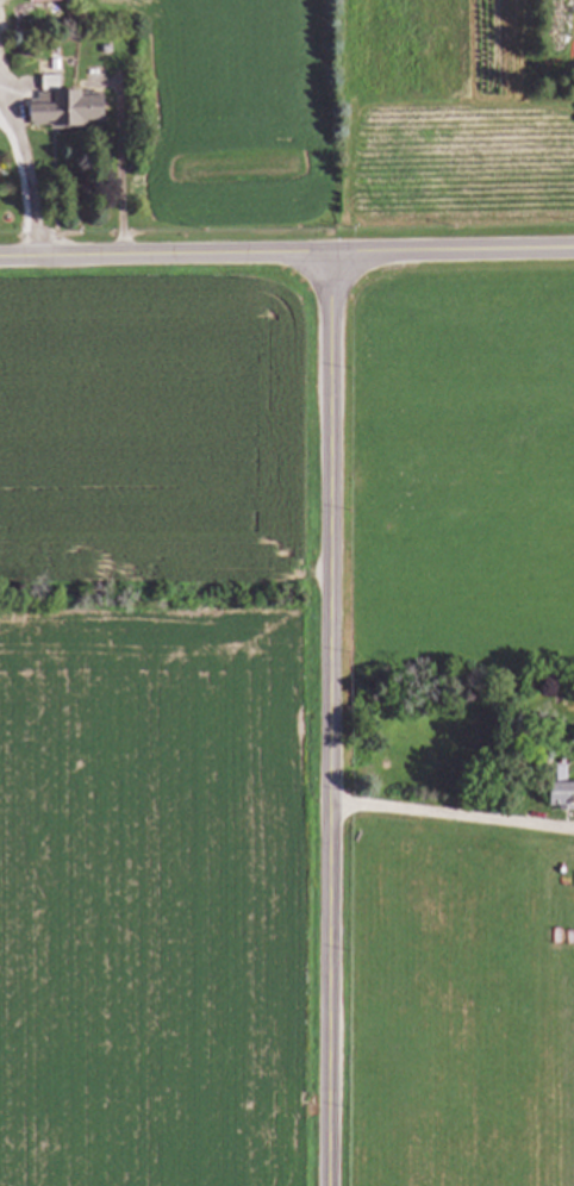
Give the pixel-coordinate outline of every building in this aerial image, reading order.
[(33,128),(109,127),(109,94),(33,95),(33,128)] [(573,805),(573,781),(566,781),(565,764),(551,764),(552,805),(573,805)]
